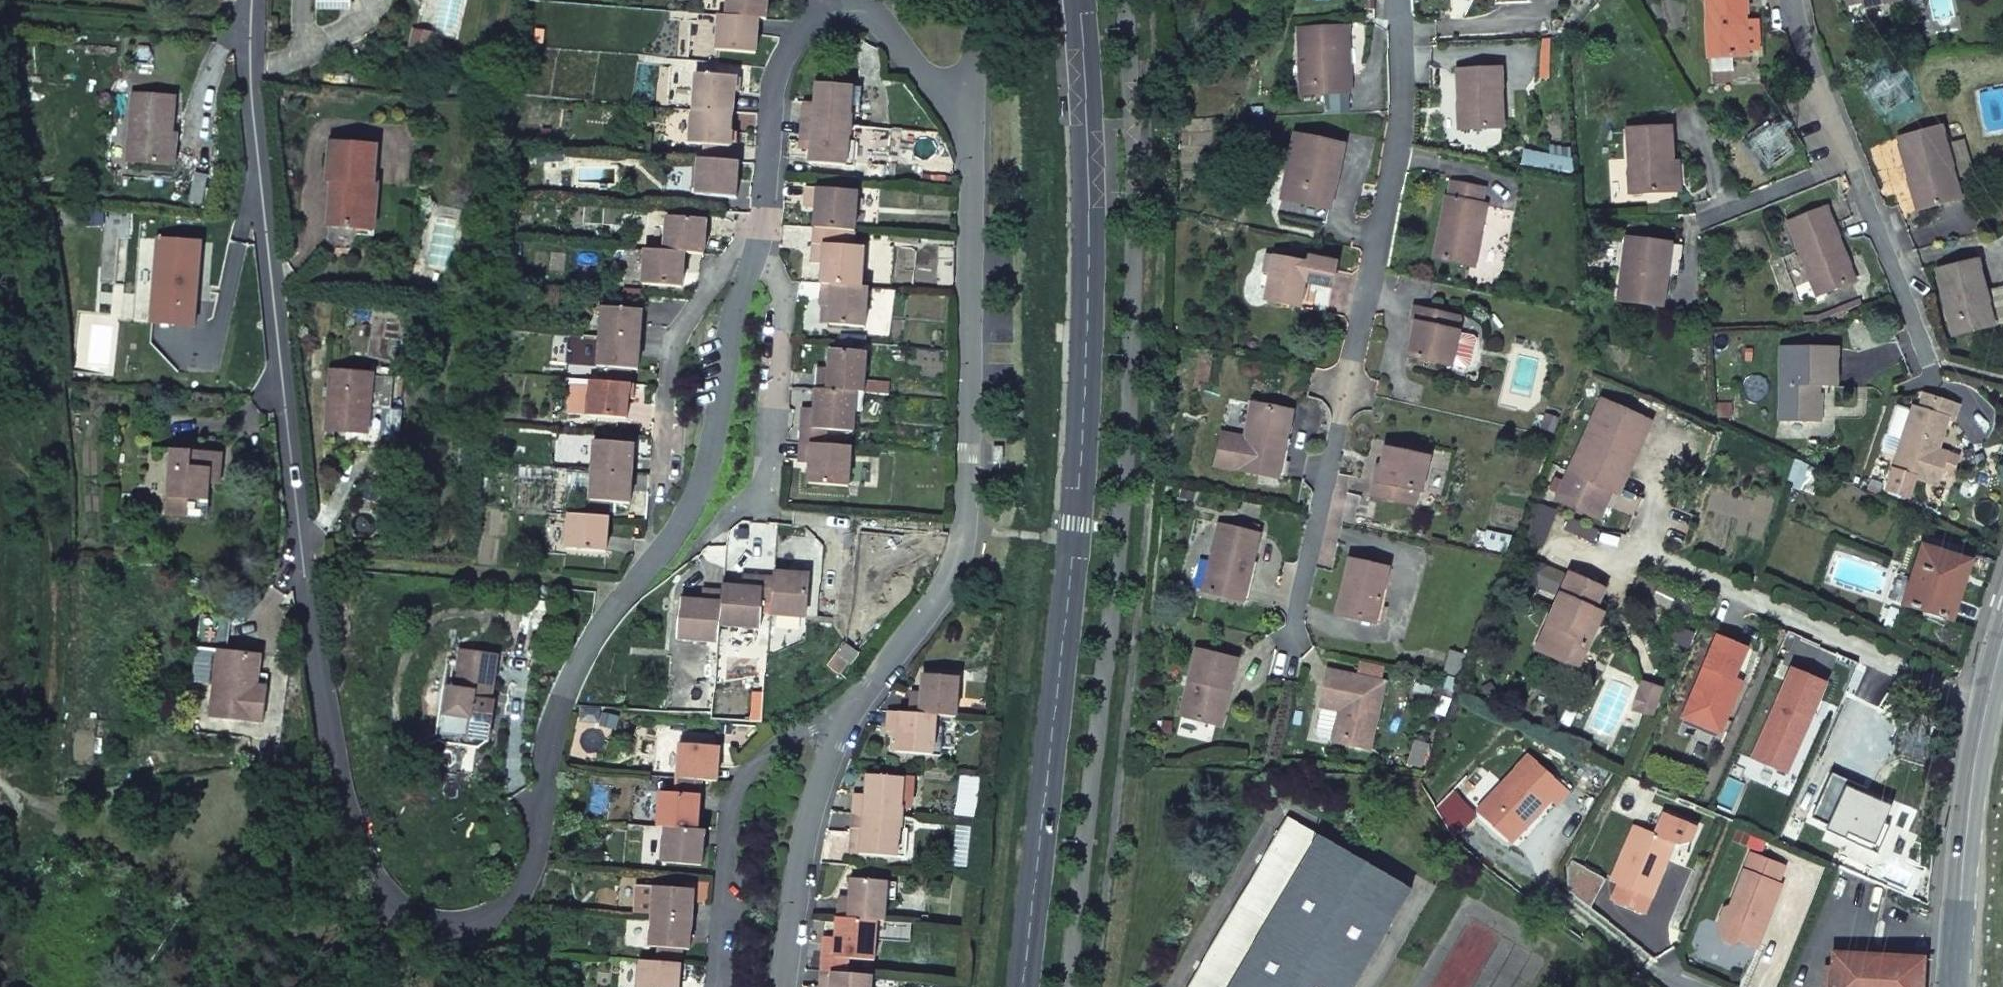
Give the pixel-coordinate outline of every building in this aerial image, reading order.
[(317,9),(350,9),(351,0),(317,0),(317,9)] [(725,16),(758,19),(765,20),(767,0),(726,0),(725,16)] [(1745,0),(1706,0),(1708,57),(1745,56),(1745,51),(1744,21),(1744,13),(1746,13),(1745,0)] [(718,16),(715,51),(755,54),(758,19),(725,16),(718,16)] [(1744,21),(1745,51),(1758,51),(1757,21),(1744,21)] [(1349,92),(1350,28),(1340,28),(1299,30),(1301,94),(1349,92)] [(1502,128),(1500,69),(1457,70),(1459,129),(1502,128)] [(695,74),(692,109),(732,112),(734,92),(735,77),(695,74)] [(803,108),(802,122),(849,127),(853,87),(816,84),(815,104),(814,109),(803,108)] [(132,95),(127,162),(170,166),(175,99),(132,95)] [(692,109),(690,144),(703,145),(729,147),(731,132),(732,112),(692,109)] [(811,144),(810,163),(846,166),(849,127),(802,122),(801,137),(812,138),(811,144)] [(1960,200),(1941,127),(1897,139),(1916,211),(1960,200)] [(1671,163),(1670,128),(1628,129),(1630,194),(1672,192),(1671,163)] [(1296,135),(1282,199),(1279,214),(1320,223),(1323,208),(1330,169),(1337,171),(1343,145),(1296,135)] [(703,145),(702,160),(728,162),(729,147),(703,145)] [(331,183),(328,229),(343,230),(367,231),(370,188),(373,187),(376,152),(331,147),(328,182),(331,183)] [(698,159),(696,194),(735,198),(738,163),(728,162),(702,160),(698,159)] [(1330,169),(1323,208),(1320,223),(1326,224),(1337,171),(1330,169)] [(212,181),(197,180),(194,211),(210,212),(212,181)] [(1480,235),(1486,206),(1480,205),(1484,189),(1452,183),(1449,198),(1446,198),(1434,259),(1467,266),(1473,234),(1480,235)] [(372,240),(376,188),(373,187),(370,188),(367,231),(343,230),(342,237),(372,240)] [(815,209),(814,229),(839,231),(854,232),(858,192),(806,188),(805,203),(816,204),(815,209)] [(1832,224),(1826,208),(1788,222),(1817,296),(1854,282),(1847,262),(1844,263),(1829,225),(1832,224)] [(667,217),(664,252),(685,254),(704,255),(706,220),(667,217)] [(814,229),(813,244),(838,246),(839,231),(814,229)] [(1473,267),(1480,235),(1473,234),(1467,266),(1473,267)] [(1666,275),(1670,245),(1627,239),(1618,301),(1662,307),(1666,275)] [(157,240),(150,328),(193,331),(200,243),(157,240)] [(822,265),(821,284),(860,288),(864,248),(838,246),(813,244),(812,259),(823,259),(822,265)] [(1675,277),(1680,246),(1670,245),(1666,275),(1675,277)] [(645,250),(642,285),(683,288),(685,254),(664,252),(645,250)] [(1272,273),(1275,257),(1267,255),(1263,272),(1272,273)] [(1309,259),(1308,264),(1275,257),(1272,273),(1266,301),(1299,307),(1304,281),(1311,283),(1332,287),(1337,265),(1309,259)] [(1985,293),(1977,261),(1936,271),(1953,336),(1988,327),(1981,295),(1985,294),(1985,293)] [(1316,293),(1309,292),(1311,283),(1304,281),(1299,307),(1312,310),(1316,293)] [(864,328),(867,288),(860,288),(821,284),(819,299),(830,300),(830,305),(828,325),(864,328)] [(1997,325),(1989,292),(1985,293),(1985,294),(1981,295),(1988,327),(1997,325)] [(603,306),(601,337),(640,340),(643,310),(603,306)] [(1452,368),(1459,333),(1455,332),(1459,318),(1414,308),(1411,323),(1415,324),(1408,358),(1452,368)] [(1473,338),(1459,334),(1452,366),(1466,369),(1470,368),(1477,341),(1473,338)] [(601,337),(598,367),(607,367),(631,369),(638,370),(640,340),(601,337)] [(1836,385),(1836,349),(1781,348),(1780,420),(1813,421),(1814,396),(1814,385),(1836,385)] [(817,375),(815,389),(855,392),(862,393),(865,353),(830,350),(828,370),(828,376),(817,375)] [(607,367),(606,382),(630,384),(631,369),(607,367)] [(330,373),(324,434),(368,438),(370,410),(373,379),(373,377),(330,373)] [(373,379),(370,410),(383,412),(386,381),(373,379)] [(588,414),(588,416),(628,419),(630,384),(606,382),(590,381),(590,385),(588,414)] [(588,414),(590,385),(571,383),(569,412),(588,414)] [(802,413),(801,428),(825,430),(851,433),(853,411),(855,392),(815,389),(814,409),(813,415),(802,413)] [(855,392),(853,411),(860,412),(862,393),(855,392)] [(1903,441),(1894,471),(1915,478),(1936,485),(1941,471),(1951,475),(1957,457),(1938,451),(1947,420),(1953,421),(1957,406),(1924,395),(1919,410),(1913,408),(1912,412),(1903,441)] [(1822,421),(1822,396),(1814,396),(1813,421),(1822,421)] [(1602,402),(1570,472),(1557,500),(1597,519),(1610,490),(1618,493),(1649,423),(1602,402)] [(1278,479),(1286,439),(1291,412),(1252,404),(1244,441),(1221,436),(1215,464),(1239,468),(1239,470),(1278,479)] [(1903,441),(1912,412),(1898,407),(1889,436),(1903,441)] [(801,428),(800,443),(824,445),(825,430),(801,428)] [(1282,479),(1291,440),(1286,439),(1278,479),(1282,479)] [(595,441),(592,471),(632,475),(635,445),(595,441)] [(809,464),(807,484),(847,487),(851,447),(824,445),(800,443),(799,458),(810,459),(809,464)] [(990,447),(989,462),(1000,462),(1000,447),(990,447)] [(1422,493),(1429,458),(1385,449),(1381,467),(1378,482),(1374,482),(1371,497),(1415,506),(1418,492),(1422,493)] [(171,450),(165,514),(186,516),(187,498),(207,500),(208,483),(209,470),(220,471),(221,466),(222,454),(171,450)] [(1796,461),(1787,486),(1798,490),(1807,465),(1796,461)] [(209,470),(208,483),(220,483),(220,471),(209,470)] [(592,471),(590,501),(610,503),(629,504),(632,475),(592,471)] [(1915,478),(1894,471),(1888,490),(1910,497),(1915,478)] [(187,498),(186,516),(205,517),(207,500),(187,498)] [(588,501),(587,516),(608,518),(610,503),(590,501),(588,501)] [(569,514),(565,549),(606,553),(608,518),(587,516),(569,514)] [(1252,562),(1259,535),(1220,526),(1204,592),(1243,601),(1252,562)] [(1923,547),(1904,605),(1952,620),(1961,593),(1953,591),(1961,567),(1951,563),(1953,556),(1923,547)] [(1375,624),(1388,569),(1350,561),(1338,615),(1375,624)] [(1247,602),(1257,563),(1252,562),(1243,601),(1247,602)] [(1381,625),(1393,570),(1388,569),(1375,624),(1381,625)] [(771,604),(771,614),(806,617),(809,577),(774,574),(774,579),(771,604)] [(722,591),(719,625),(759,629),(762,603),(764,578),(749,577),(748,587),(743,587),(722,585),(722,591)] [(1559,629),(1548,654),(1577,667),(1600,614),(1593,611),(1602,590),(1572,577),(1550,624),(1559,629)] [(774,579),(764,578),(762,603),(771,604),(774,579)] [(681,599),(678,639),(718,642),(719,625),(722,591),(708,590),(706,601),(701,601),(681,599)] [(199,614),(190,679),(213,682),(217,650),(225,651),(229,618),(199,614)] [(1538,650),(1548,654),(1559,629),(1550,624),(1538,650)] [(1719,631),(1683,711),(1719,728),(1742,677),(1734,674),(1748,644),(1719,631)] [(1227,692),(1237,658),(1197,648),(1179,717),(1215,726),(1224,691),(1227,692)] [(213,682),(208,716),(261,723),(263,701),(254,699),(256,686),(259,655),(225,651),(217,650),(213,682)] [(487,741),(493,704),(486,703),(487,695),(490,696),(496,658),(458,652),(452,689),(447,689),(440,734),(485,741),(487,741)] [(1793,665),(1751,754),(1785,770),(1796,746),(1791,744),(1795,736),(1799,738),(1826,681),(1793,665)] [(1370,750),(1384,683),(1328,672),(1320,706),(1322,706),(1341,710),(1336,738),(1349,741),(1348,745),(1370,750)] [(920,694),(919,699),(908,698),(908,713),(935,715),(950,717),(955,717),(958,677),(922,674),(920,694)] [(1650,717),(1661,692),(1644,684),(1633,709),(1650,717)] [(256,686),(254,699),(263,701),(265,687),(256,686)] [(438,745),(475,752),(485,745),(485,741),(440,734),(447,689),(441,687),(434,733),(438,745)] [(1220,727),(1227,692),(1224,691),(1215,726),(1220,727)] [(1341,710),(1322,706),(1317,731),(1318,739),(1335,743),(1336,738),(1341,710)] [(897,733),(895,752),(932,755),(935,715),(908,713),(887,712),(887,726),(898,727),(897,733)] [(1791,744),(1796,746),(1799,738),(1795,736),(1791,744)] [(680,744),(676,779),(701,781),(710,781),(711,766),(717,767),(719,747),(680,744)] [(1529,756),(1479,810),(1508,837),(1528,815),(1533,820),(1552,800),(1557,804),(1568,792),(1529,756)] [(852,799),(851,814),(898,818),(901,778),(866,775),(864,795),(863,800),(852,799)] [(676,779),(675,793),(694,795),(700,795),(701,781),(676,779)] [(660,792),(657,827),(664,828),(697,831),(699,809),(692,809),(694,795),(675,793),(660,792)] [(860,834),(858,855),(895,858),(898,818),(851,814),(850,829),(860,829),(860,834)] [(1634,827),(1612,880),(1619,883),(1612,899),(1645,913),(1674,844),(1679,846),(1689,842),(1696,826),(1665,814),(1655,836),(1634,827)] [(1528,815),(1508,837),(1513,842),(1533,820),(1528,815)] [(1189,986),(1355,986),(1411,891),(1287,819),(1189,986)] [(664,828),(662,863),(701,866),(703,845),(697,845),(697,831),(664,828)] [(1779,884),(1785,867),(1751,854),(1731,905),(1725,908),(1719,924),(1720,940),(1735,945),(1741,942),(1757,949),(1763,932),(1761,925),(1763,920),(1767,922),(1782,886),(1779,884)] [(1579,868),(1569,891),(1593,909),(1606,880),(1579,868)] [(836,903),(835,918),(875,921),(882,922),(885,882),(850,879),(848,899),(848,904),(836,903)] [(635,916),(652,917),(685,920),(687,904),(693,905),(694,890),(637,885),(635,916)] [(652,917),(649,947),(657,948),(682,949),(690,950),(690,936),(684,935),(685,920),(652,917)] [(823,942),(821,956),(845,958),(872,961),(874,933),(875,921),(835,918),(834,938),(833,943),(823,942)] [(875,921),(874,933),(882,933),(882,922),(875,921)] [(681,965),(682,949),(657,948),(656,962),(681,965)] [(1924,959),(1832,953),(1830,986),(1923,986),(1924,959)] [(821,956),(820,972),(844,973),(845,958),(821,956)] [(639,986),(679,986),(681,965),(656,962),(641,961),(639,986)] [(871,976),(844,973),(820,972),(819,986),(827,986),(870,986),(871,976)]
